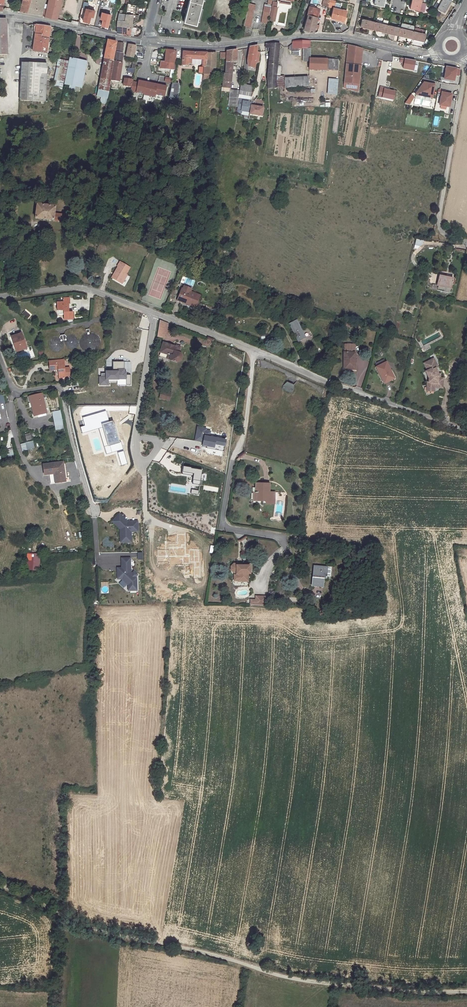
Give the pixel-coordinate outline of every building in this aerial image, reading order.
[(41,16),(42,16),(44,9),(46,0),(23,0),(20,12),(41,15),(41,16)] [(42,16),(57,19),(62,0),(49,0),(46,9),(44,9),(42,16)] [(184,21),(196,25),(202,0),(189,0),(187,8),(186,8),(184,12),(186,13),(184,21)] [(261,23),(268,24),(272,0),(268,0),(267,4),(265,4),(261,23)] [(409,9),(419,11),(421,2),(411,0),(409,9)] [(437,8),(444,13),(451,1),(448,0),(442,0),(437,8)] [(133,27),(132,27),(132,22),(135,5),(128,3),(126,11),(126,14),(124,20),(118,20),(117,25),(117,33),(123,35),(129,35),(129,36),(133,36),(136,27),(133,27)] [(249,3),(244,26),(251,27),(256,4),(249,3)] [(309,6),(307,14),(308,14),(304,29),(314,32),(320,9),(309,6)] [(84,15),(94,17),(95,9),(85,7),(84,15)] [(336,19),(340,21),(340,22),(344,23),(347,11),(334,8),(331,18),(336,19)] [(360,27),(373,30),(375,22),(362,19),(360,27)] [(386,33),(388,25),(389,21),(384,19),(383,24),(375,22),(373,30),(386,33)] [(35,34),(33,52),(47,54),(47,53),(48,42),(50,27),(36,25),(35,34)] [(386,33),(398,36),(400,28),(388,25),(386,33)] [(400,28),(398,36),(411,39),(413,31),(409,30),(409,26),(403,25),(402,28),(400,28)] [(426,34),(423,33),(424,30),(415,28),(414,31),(413,31),(411,39),(424,42),(426,34)] [(108,40),(97,96),(108,98),(114,62),(113,62),(116,42),(108,40)] [(298,55),(299,48),(303,48),(306,49),(306,41),(293,41),(293,43),(288,47),(289,50),(292,50),(292,55),(298,55)] [(118,42),(115,61),(122,63),(123,54),(122,53),(124,43),(118,42)] [(270,48),(267,78),(276,78),(276,77),(276,75),(277,66),(279,43),(266,44),(266,48),(270,48)] [(128,44),(126,57),(134,58),(136,46),(128,44)] [(250,47),(248,61),(248,67),(254,68),(256,62),(258,63),(260,53),(257,52),(258,45),(250,47)] [(362,54),(362,49),(348,45),(347,53),(362,54)] [(226,59),(226,74),(232,75),(233,62),(236,61),(237,49),(227,51),(226,58),(226,59)] [(176,58),(174,57),(174,51),(166,50),(165,62),(161,61),(160,69),(175,70),(176,58)] [(207,53),(195,52),(183,51),(182,65),(188,66),(188,63),(191,64),(191,59),(203,60),(203,64),(203,67),(204,67),(206,66),(207,53)] [(204,67),(203,74),(212,74),(213,67),(216,67),(216,53),(207,53),(206,66),(204,67)] [(358,84),(362,54),(347,53),(346,64),(348,65),(347,76),(345,75),(344,83),(358,84)] [(84,66),(74,65),(75,59),(69,58),(65,79),(81,82),(84,66)] [(309,61),(309,70),(327,70),(327,59),(310,58),(309,58),(309,61)] [(327,59),(327,70),(338,70),(338,59),(327,59)] [(115,61),(111,81),(118,82),(119,82),(122,63),(115,61)] [(22,63),(20,100),(45,101),(47,64),(22,63)] [(57,66),(54,80),(63,82),(66,68),(57,66)] [(459,69),(446,66),(444,79),(452,80),(453,74),(455,75),(458,75),(459,69)] [(232,75),(226,74),(224,74),(222,87),(230,88),(232,75)] [(284,76),(276,77),(276,78),(267,78),(268,89),(308,87),(308,77),(284,79),(284,76)] [(65,79),(64,84),(81,87),(82,82),(65,79)] [(124,79),(123,86),(130,87),(132,80),(124,79)] [(329,79),(327,94),(337,95),(338,80),(329,79)] [(357,92),(358,84),(344,83),(343,88),(357,92)] [(434,85),(423,83),(417,92),(422,92),(422,96),(431,98),(434,85)] [(172,84),(169,98),(177,99),(179,85),(172,84)] [(239,91),(238,98),(242,98),(250,100),(252,86),(240,84),(239,91)] [(230,89),(228,105),(237,107),(238,98),(239,91),(230,89)] [(451,94),(441,93),(439,105),(448,107),(449,101),(450,101),(451,94)] [(252,105),(250,114),(262,116),(263,107),(252,105)] [(70,215),(54,213),(55,206),(36,204),(35,218),(65,222),(66,219),(70,219),(70,215)] [(126,274),(130,267),(120,261),(118,266),(112,277),(121,282),(126,274)] [(446,288),(445,292),(449,293),(453,280),(440,277),(438,286),(446,288)] [(176,281),(170,297),(173,299),(178,282),(176,281)] [(181,289),(177,300),(185,303),(189,291),(181,289)] [(189,291),(185,303),(196,308),(201,296),(189,291)] [(63,303),(56,303),(57,311),(58,311),(59,315),(64,315),(64,320),(73,319),(73,312),(69,312),(68,304),(70,304),(69,298),(63,299),(63,303)] [(295,321),(289,324),(298,342),(305,338),(295,321)] [(22,333),(9,338),(11,342),(13,341),(16,351),(27,347),(22,333)] [(179,350),(176,349),(177,347),(163,343),(161,352),(168,354),(171,355),(170,359),(174,360),(174,361),(176,362),(176,361),(178,362),(180,361),(181,360),(181,359),(182,358),(182,357),(181,355),(181,354),(180,353),(178,353),(179,350)] [(354,344),(344,344),(344,352),(343,352),(344,369),(355,369),(355,352),(354,352),(354,344)] [(443,378),(440,377),(438,377),(438,373),(435,368),(438,367),(433,358),(424,363),(427,370),(425,371),(429,378),(428,382),(430,382),(430,387),(434,387),(442,388),(443,378)] [(49,361),(50,370),(59,369),(60,379),(65,379),(65,376),(70,376),(69,369),(65,370),(64,368),(64,360),(49,361)] [(376,367),(384,383),(394,379),(386,362),(384,363),(376,367)] [(283,386),(282,389),(292,393),(293,391),(294,386),(286,383),(283,386)] [(42,394),(30,396),(34,416),(46,413),(42,394)] [(60,411),(52,413),(55,426),(60,425),(61,429),(64,428),(60,411)] [(63,462),(43,465),(45,475),(50,475),(55,474),(56,483),(66,482),(63,462)] [(272,492),(269,492),(269,484),(255,484),(255,493),(257,493),(257,501),(266,501),(266,504),(272,504),(272,492)] [(112,522),(114,524),(121,516),(119,514),(112,522)] [(120,529),(120,542),(131,542),(130,531),(137,531),(137,523),(129,523),(127,522),(121,516),(114,524),(120,529)] [(177,544),(186,544),(185,534),(177,534),(177,544)] [(299,534),(298,534),(297,539),(291,539),(291,543),(296,544),(298,542),(299,534)] [(177,544),(169,544),(169,550),(169,557),(183,556),(186,556),(186,544),(177,544)] [(189,550),(189,556),(189,562),(194,562),(199,562),(199,549),(189,550)] [(169,550),(158,550),(158,562),(169,562),(169,557),(169,550)] [(122,570),(117,571),(118,579),(123,579),(128,584),(128,590),(137,590),(137,578),(135,577),(134,577),(134,575),(130,572),(130,558),(121,558),(122,568),(122,570)] [(250,565),(236,565),(236,575),(238,575),(238,582),(248,582),(247,574),(250,574),(250,565)] [(313,574),(312,586),(322,587),(323,578),(326,578),(327,567),(315,566),(315,574),(313,574)]
